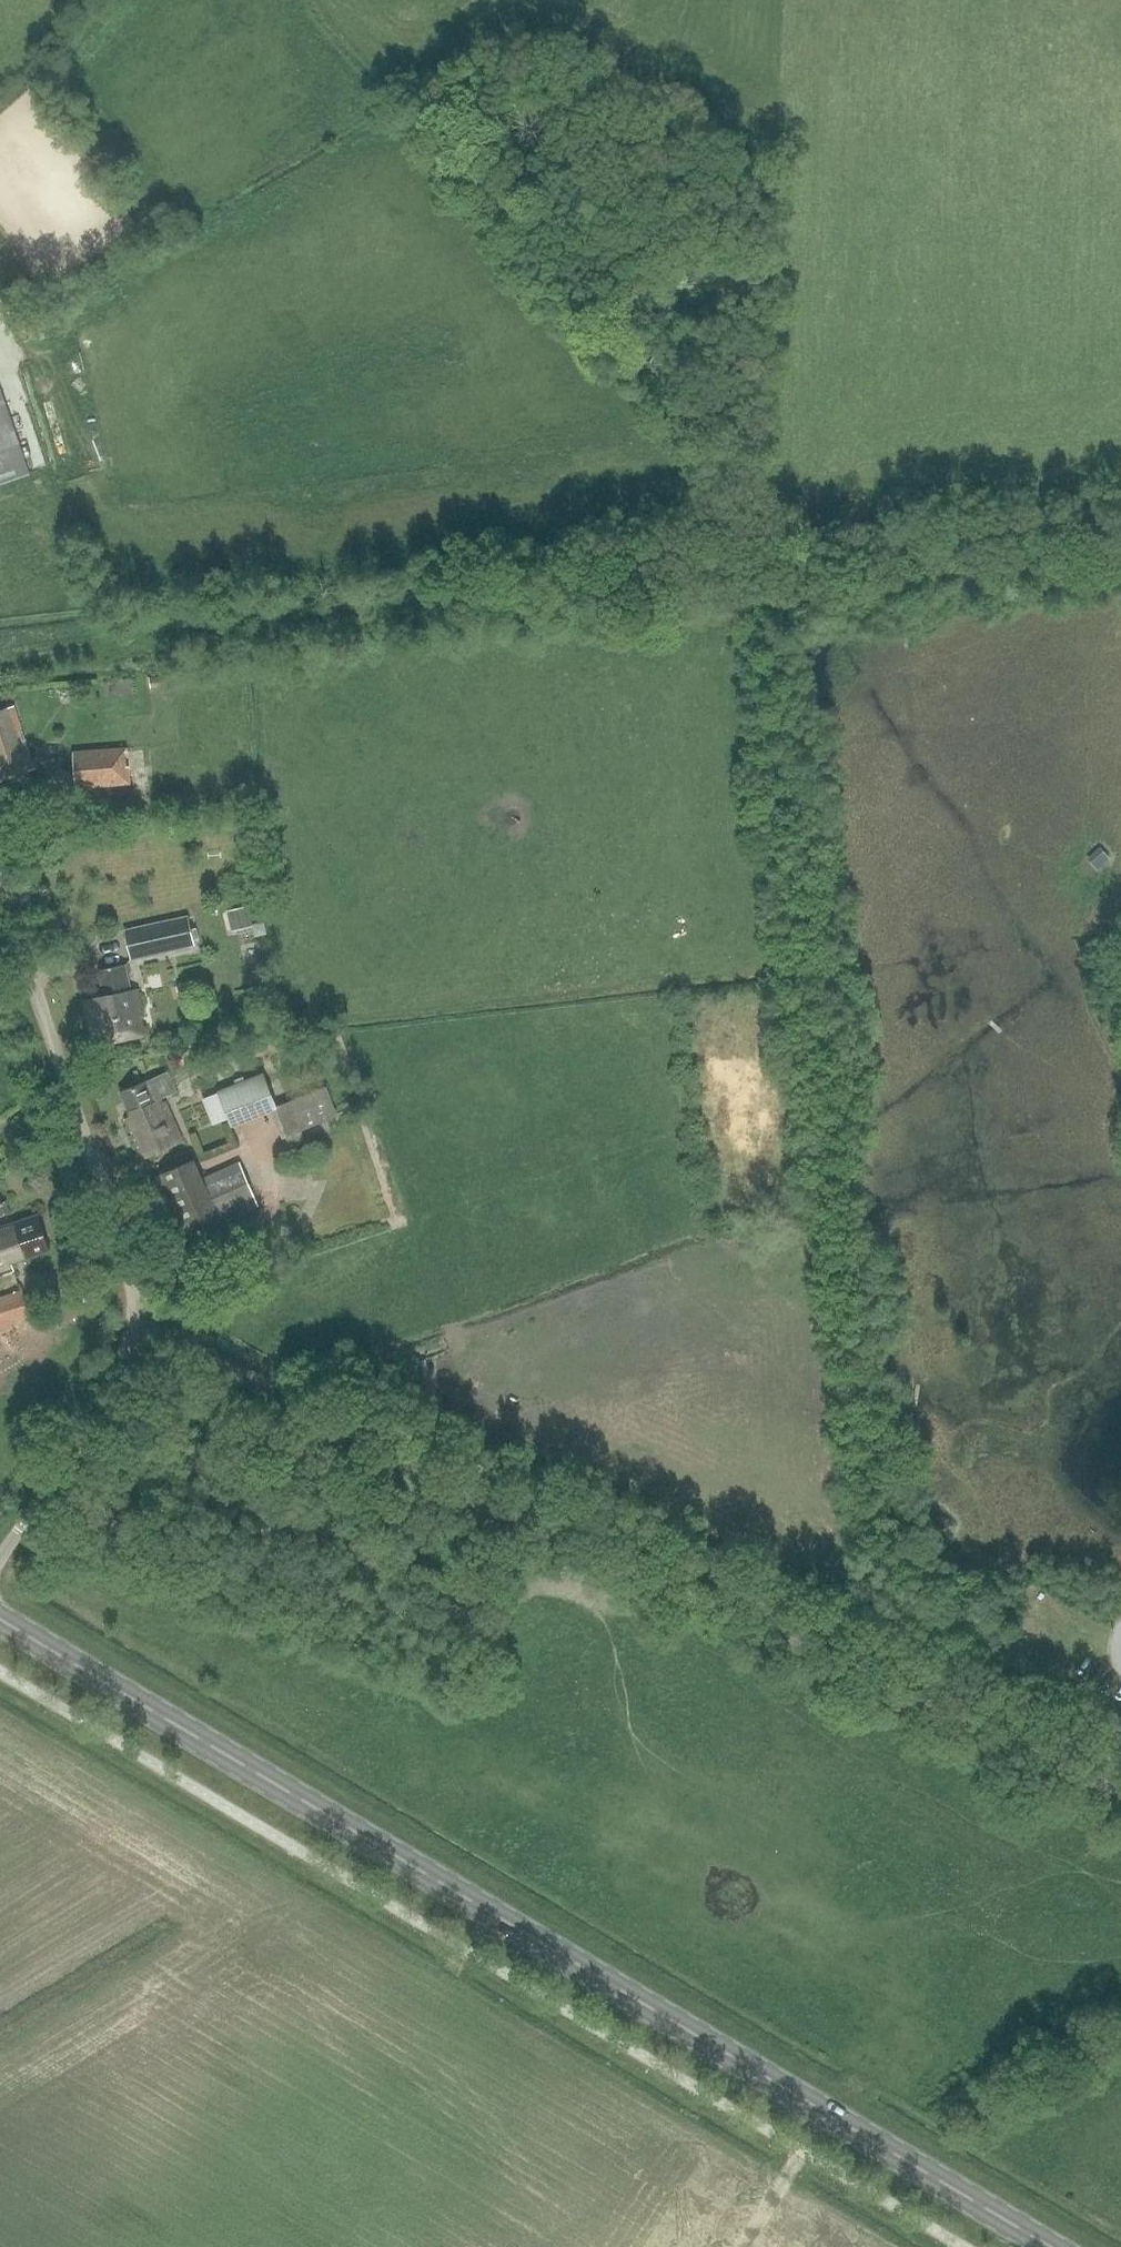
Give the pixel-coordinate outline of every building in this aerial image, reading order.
[(1,388),(0,389),(0,483),(30,473),(1,388)] [(150,677),(151,687),(166,685),(165,675),(150,677)] [(34,768),(20,725),(22,724),(16,706),(0,711),(0,779),(34,768)] [(130,746),(73,751),(77,789),(132,784),(130,766),(126,767),(125,752),(130,752),(130,746)] [(249,906),(227,910),(232,930),(253,926),(249,906)] [(188,915),(126,929),(133,960),(195,946),(188,915)] [(96,1044),(150,1031),(139,989),(133,991),(127,965),(101,972),(107,995),(85,1000),(96,1044)] [(183,1141),(165,1096),(179,1090),(171,1072),(123,1091),(133,1115),(128,1118),(144,1157),(183,1141)] [(264,1074),(203,1099),(213,1124),(228,1118),(232,1127),(271,1111),(283,1140),(286,1139),(290,1148),(306,1142),(302,1131),(339,1116),(326,1085),(276,1105),(264,1074)] [(193,1160),(151,1178),(177,1240),(258,1205),(240,1161),(200,1178),(193,1160)] [(1,1218),(10,1216),(7,1205),(0,1207),(0,1214),(1,1218)] [(50,1250),(38,1214),(2,1226),(1,1220),(0,1221),(0,1274),(17,1269),(14,1262),(50,1250)]
